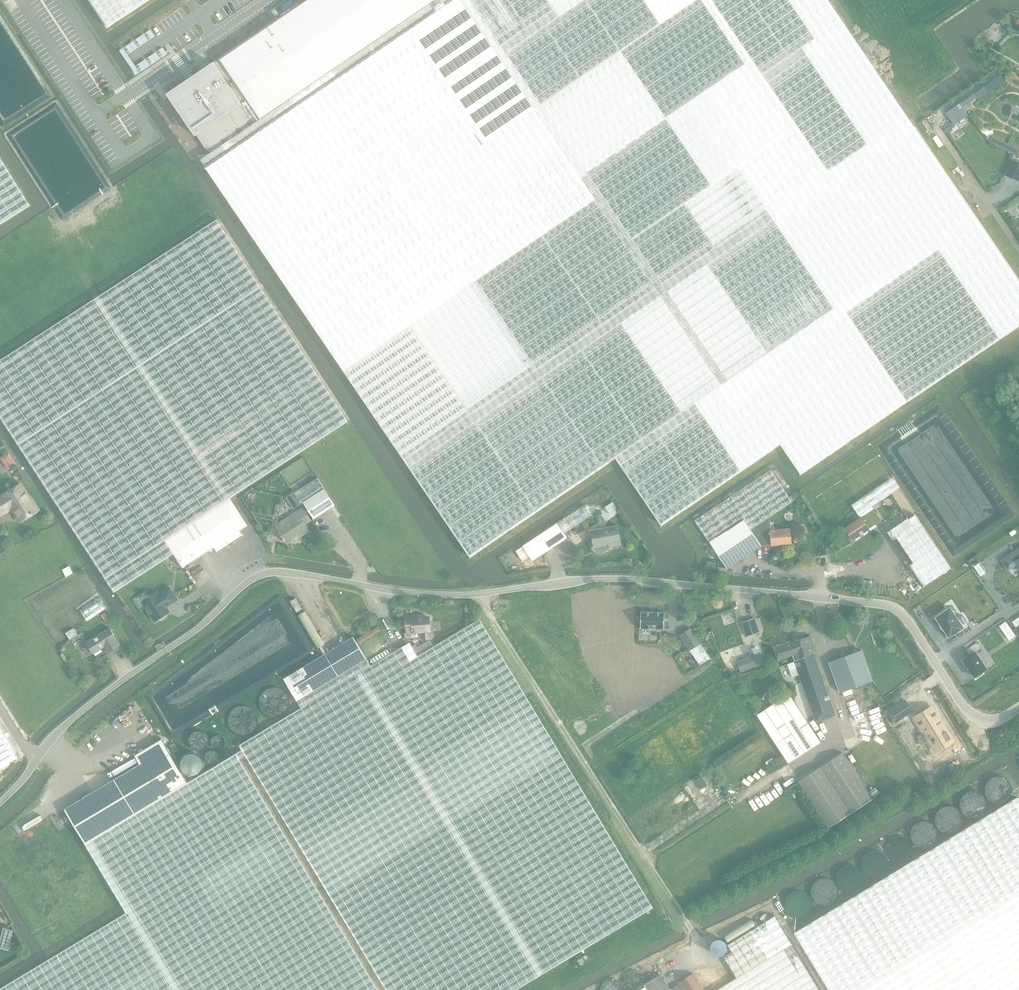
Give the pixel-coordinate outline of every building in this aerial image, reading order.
[(107,25),(145,0),(90,0),(107,25)] [(167,95),(207,154),(201,157),(206,164),(447,0),(306,0),(167,95)] [(832,0),(447,0),(206,164),(198,169),(468,566),(617,465),(664,534),(766,464),(786,451),(807,481),(1018,337),(1018,270),(832,0)] [(1000,75),(960,103),(963,107),(976,98),(978,100),(1005,81),(1000,75)] [(960,103),(946,113),(954,125),(956,124),(968,115),(963,107),(960,103)] [(955,126),(949,130),(951,133),(951,134),(955,139),(962,134),(956,124),(954,125),(955,126)] [(990,142),(1017,156),(1018,151),(1018,150),(992,137),(990,142)] [(29,205),(0,159),(0,224),(29,205)] [(1018,180),(1018,164),(1013,161),(1007,175),(1018,180)] [(175,552),(167,539),(230,497),(347,421),(305,356),(217,220),(0,359),(0,416),(114,590),(175,552)] [(770,469),(694,518),(709,541),(744,519),(751,530),(770,517),(792,502),(770,469)] [(893,477),(851,504),(860,518),(873,509),(874,509),(872,507),(872,506),(900,487),(893,477)] [(318,478),(294,493),(301,503),(303,502),(321,490),(324,488),(318,478)] [(38,510),(32,499),(31,500),(22,485),(5,495),(5,496),(0,499),(0,514),(1,515),(13,508),(21,521),(38,510)] [(321,490),(303,502),(314,519),(315,518),(324,512),(335,505),(324,488),(321,490)] [(167,539),(175,552),(184,565),(213,547),(217,551),(243,535),(239,530),(247,525),(230,497),(167,539)] [(585,504),(557,522),(564,533),(592,515),(585,504)] [(303,507),(275,525),(278,529),(286,543),(297,536),(298,537),(309,530),(306,524),(311,521),(304,509),(303,507)] [(881,521),(874,510),(862,517),(860,518),(845,528),(853,540),(881,521)] [(908,518),(887,531),(892,539),(924,586),(951,568),(948,564),(920,520),(916,514),(908,519),(908,518)] [(762,546),(773,545),(792,543),(790,529),(770,531),(770,517),(751,530),(762,546)] [(733,564),(762,546),(751,530),(744,519),(709,541),(717,552),(727,568),(733,564)] [(557,522),(522,546),(532,561),(567,537),(564,533),(557,522)] [(614,547),(614,546),(622,545),(618,526),(592,531),(594,541),(595,540),(596,546),(592,547),(594,550),(595,552),(597,553),(599,553),(601,553),(603,553),(605,552),(614,547)] [(1003,560),(1009,568),(1018,562),(1018,549),(1003,560)] [(980,562),(973,566),(980,576),(987,572),(980,562)] [(162,608),(168,604),(169,605),(177,599),(169,587),(158,595),(156,592),(142,601),(154,621),(158,618),(160,619),(165,616),(165,614),(162,608)] [(289,598),(295,609),(300,606),(294,595),(289,598)] [(100,597),(89,604),(80,610),(87,621),(107,608),(100,597)] [(958,618),(950,607),(935,617),(949,637),(957,631),(961,638),(973,630),(962,615),(958,618)] [(670,609),(646,609),(645,625),(669,625),(670,609)] [(104,612),(101,615),(105,622),(109,620),(104,612)] [(406,616),(405,617),(407,633),(423,631),(424,640),(431,639),(429,618),(420,618),(420,615),(406,616)] [(861,615),(860,623),(868,624),(868,616),(861,615)] [(302,706),(240,743),(386,989),(513,989),(652,908),(595,811),(477,617),(426,649),(417,654),(411,643),(373,668),(371,665),(302,706)] [(760,632),(755,618),(742,622),(746,636),(760,632)] [(1006,621),(999,626),(1002,631),(1009,626),(1006,621)] [(379,626),(358,639),(360,643),(382,630),(379,626)] [(120,645),(109,628),(86,642),(87,644),(84,646),(85,650),(86,652),(89,654),(92,652),(94,654),(104,647),(108,652),(120,645)] [(690,650),(700,644),(690,628),(680,635),(690,650)] [(284,677),(302,706),(371,665),(354,636),(284,677)] [(811,637),(792,643),(796,654),(793,655),(792,656),(794,661),(787,664),(792,677),(799,674),(816,722),(835,715),(830,699),(811,646),(814,645),(811,637)] [(779,660),(792,656),(793,655),(796,654),(792,643),(791,644),(790,642),(777,646),(777,648),(776,649),(779,660)] [(970,654),(962,660),(967,666),(966,666),(970,671),(974,677),(976,676),(977,678),(983,673),(982,672),(987,668),(975,652),(980,648),(976,643),(966,649),(970,654)] [(700,644),(690,650),(700,665),(710,658),(700,644)] [(760,651),(736,660),(741,672),(764,663),(760,651)] [(840,692),(872,681),(861,651),(830,662),(840,692)] [(821,742),(803,715),(789,694),(756,715),(788,764),(821,742)] [(905,700),(885,713),(892,724),(912,711),(905,700)] [(932,708),(915,718),(924,732),(927,730),(932,739),(929,741),(934,748),(939,745),(940,746),(951,739),(932,708)] [(0,727),(0,768),(18,757),(0,727)] [(140,764),(65,808),(86,843),(188,782),(162,739),(135,755),(140,764)] [(170,745),(175,752),(178,750),(174,743),(170,745)] [(843,752),(800,780),(830,827),(873,799),(843,752)] [(0,988),(0,989),(378,989),(236,753),(188,782),(86,843),(127,913),(49,959),(0,988)] [(695,781),(698,786),(700,788),(706,784),(701,777),(695,781)] [(830,989),(1018,989),(1018,797),(1018,795),(794,931),(830,989)] [(762,921),(769,917),(766,912),(759,917),(762,921)] [(791,944),(774,916),(720,949),(737,977),(716,989),(819,989),(791,944)] [(645,986),(648,989),(681,989),(685,988),(686,989),(704,989),(693,973),(681,981),(681,982),(671,989),(661,974),(644,984),(645,986)]
